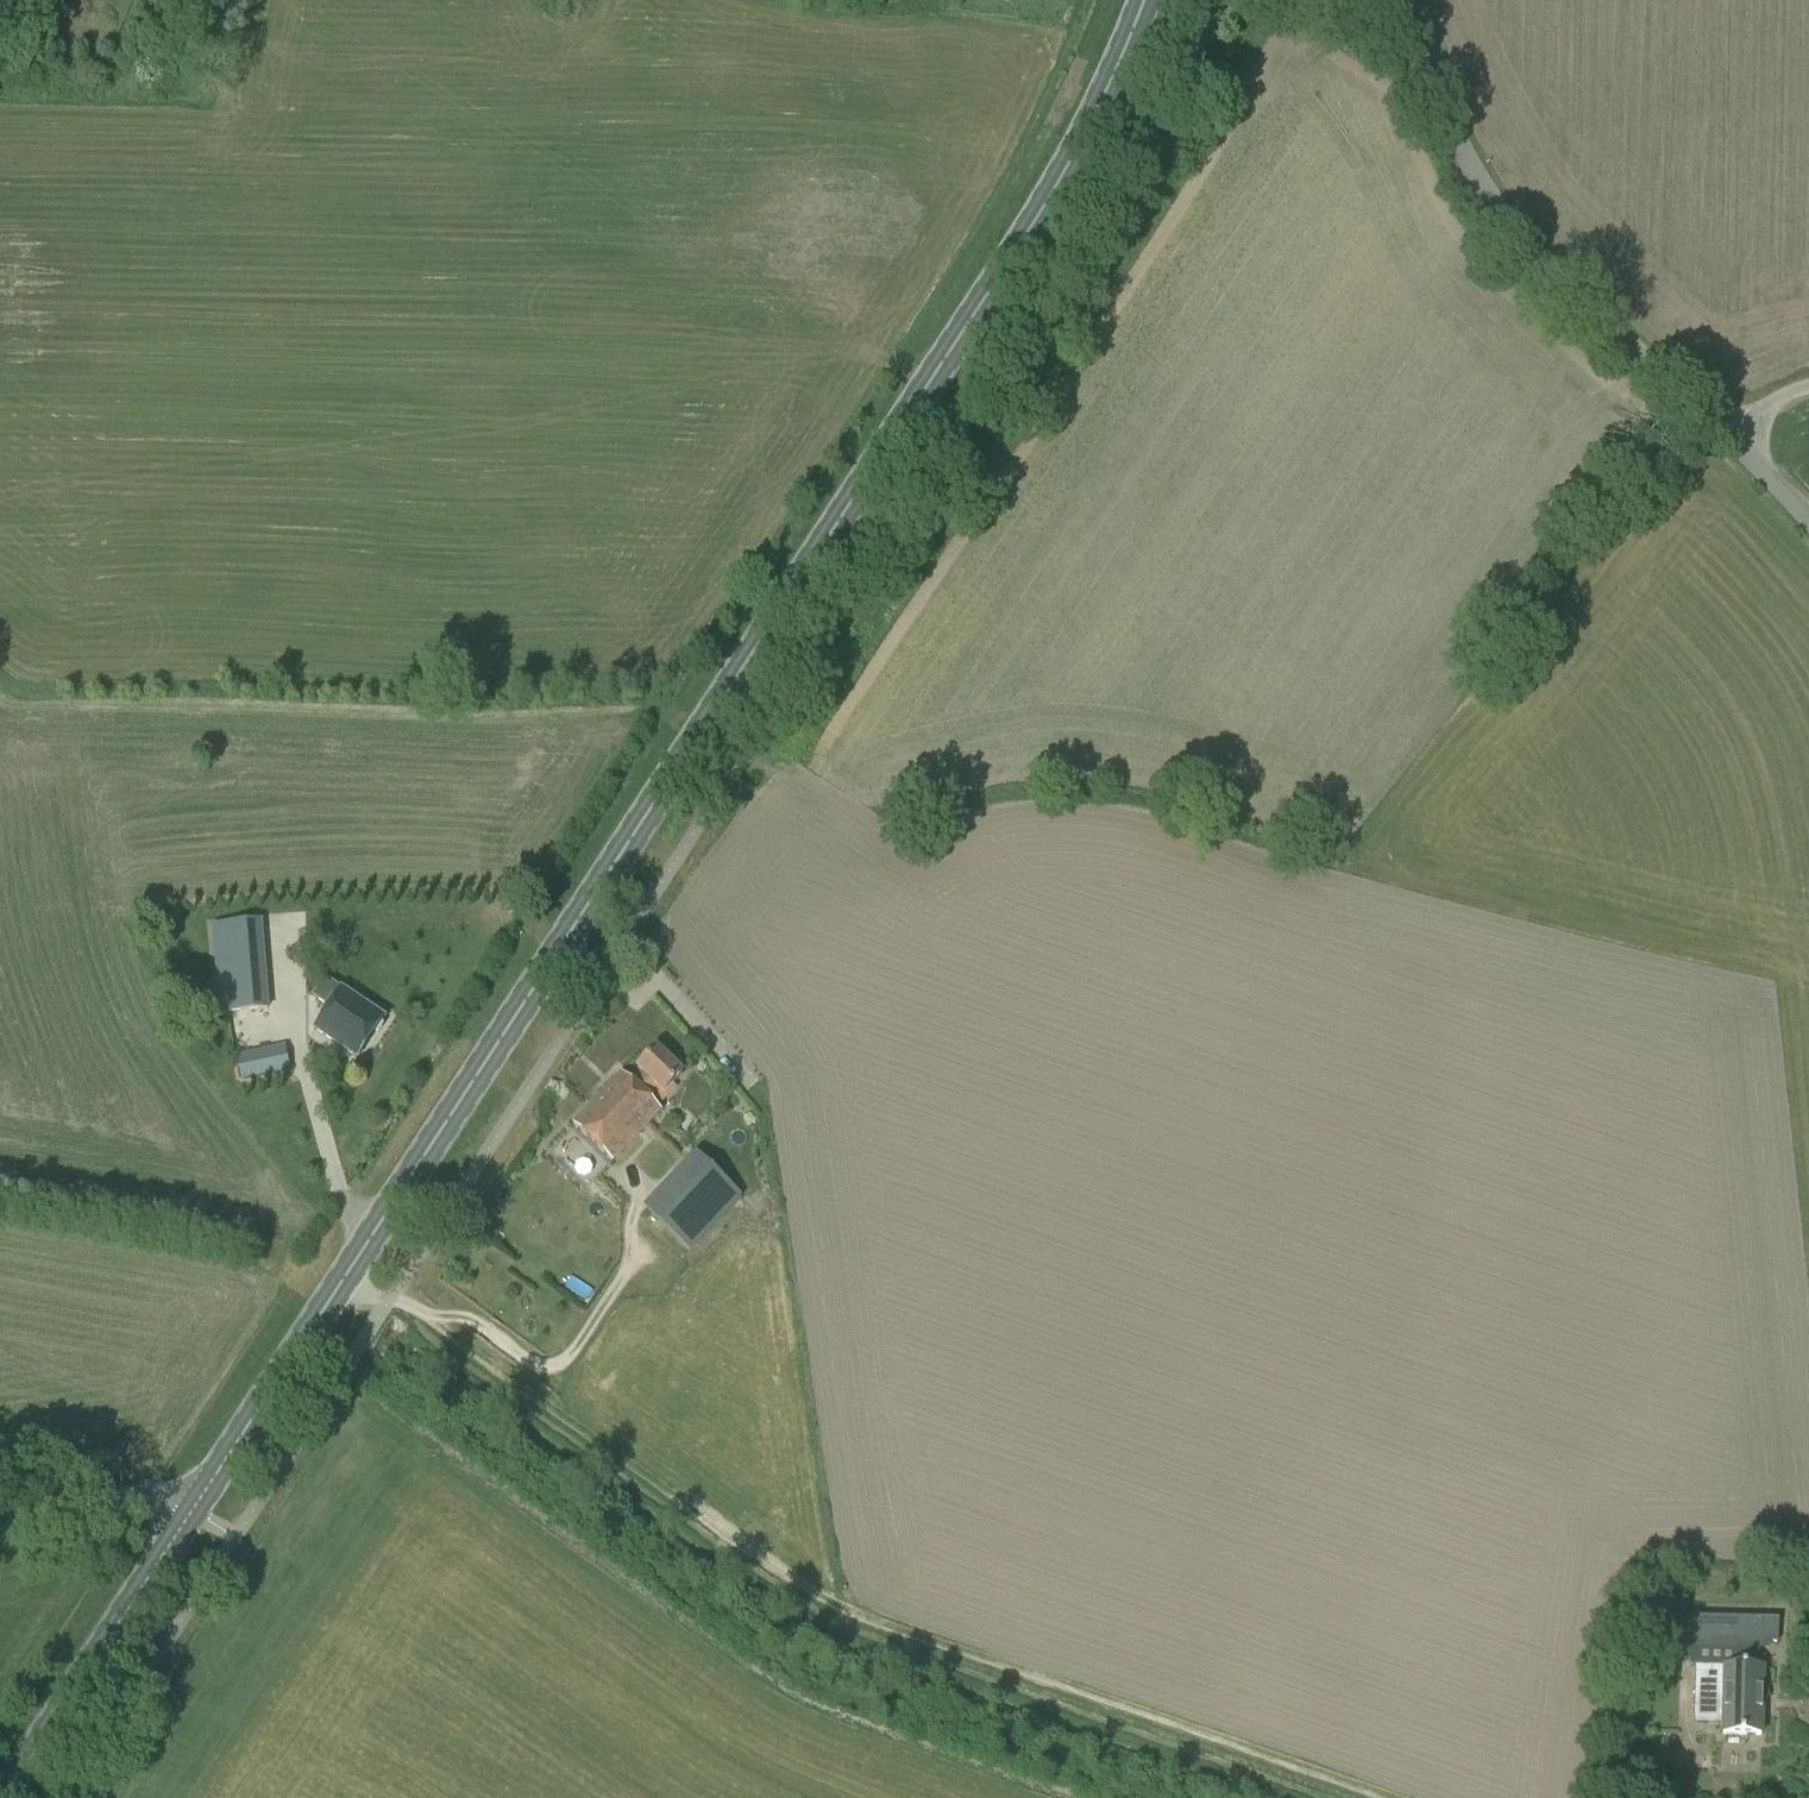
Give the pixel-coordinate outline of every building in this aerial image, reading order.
[(218,1015),(269,1011),(262,921),(211,925),(218,1015)] [(359,1059),(386,1019),(343,990),(316,1030),(359,1059)] [(243,1080),(289,1071),(285,1048),(238,1057),(243,1080)] [(624,1074),(575,1126),(616,1163),(663,1113),(653,1104),(663,1093),(666,1095),(671,1096),(677,1090),(675,1084),(686,1073),(659,1049),(640,1070),(642,1073),(633,1082),(624,1074)] [(690,1253),(742,1197),(695,1153),(642,1209),(690,1253)] [(1779,1641),(1780,1620),(1693,1619),(1692,1668),(1698,1668),(1697,1724),(1725,1725),(1725,1736),(1764,1737),(1765,1666),(1761,1666),(1761,1648),(1772,1649),(1772,1641),(1779,1641)]
